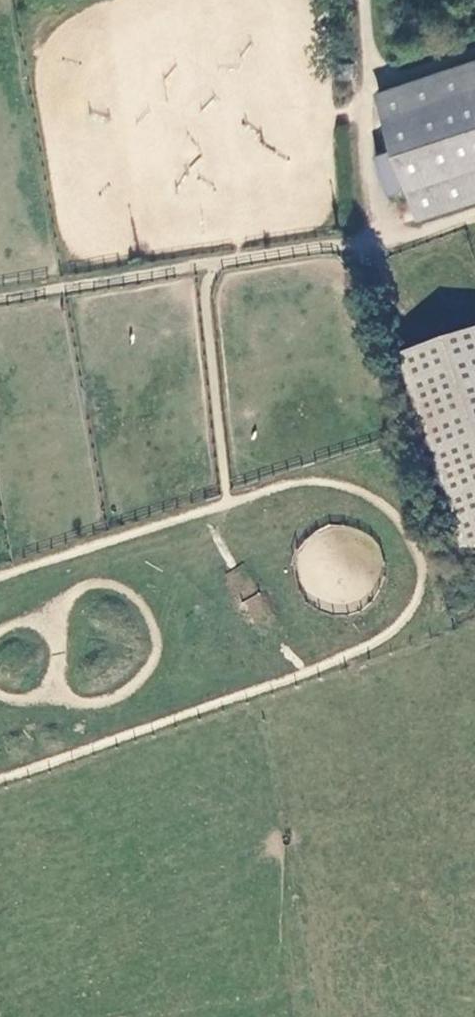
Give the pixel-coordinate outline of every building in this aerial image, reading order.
[(369,101),(474,69),(474,60),(366,93),(369,101)] [(369,101),(383,148),(362,155),(375,195),(396,189),(405,219),(474,198),(474,69),(369,101)] [(383,356),(442,548),(474,538),(474,328),(383,356)] [(241,602),(252,622),(270,611),(258,592),(241,602)]
